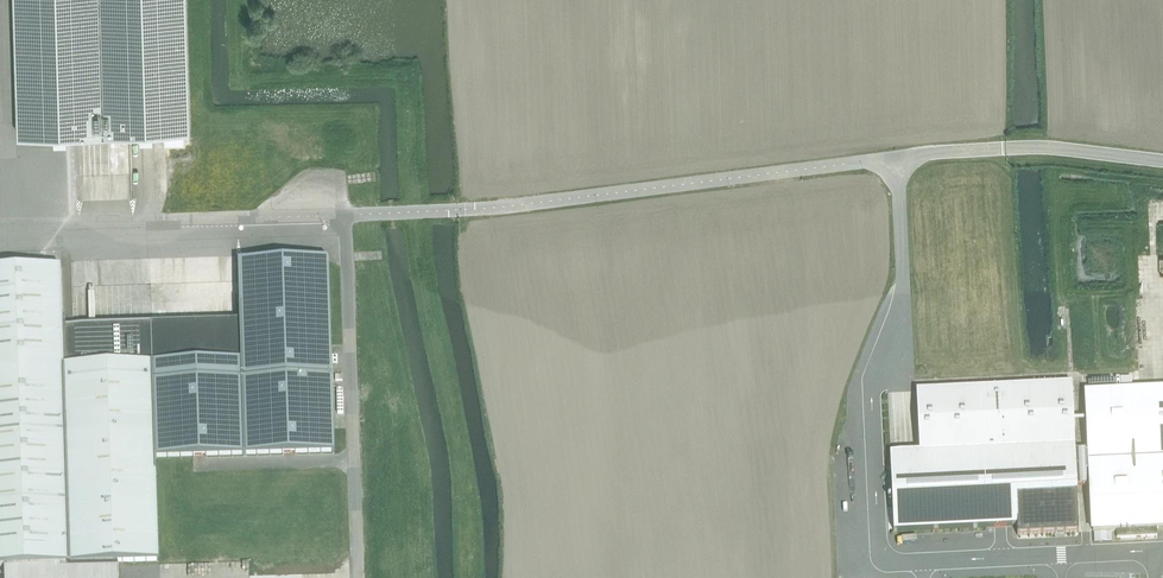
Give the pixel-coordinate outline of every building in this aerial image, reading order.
[(19,135),(78,133),(78,135),(130,133),(130,132),(189,130),(185,0),(15,0),(19,135)] [(154,385),(152,385),(154,456),(248,453),(333,451),(329,338),(327,261),(289,262),(241,264),(242,306),(240,306),(241,322),(201,323),(152,324),(153,367),(154,385)] [(118,562),(157,560),(155,472),(154,460),(154,456),(152,385),(154,385),(153,367),(152,324),(63,327),(61,268),(0,270),(0,565),(118,562)] [(1090,449),(1076,450),(1072,383),(917,391),(920,452),(890,454),(894,531),(1017,525),(1018,535),(1079,532),(1077,487),(1091,486),(1093,531),(1117,530),(1117,538),(1158,536),(1157,528),(1162,528),(1162,388),(1087,392),(1090,449)] [(220,572),(234,571),(234,562),(220,563),(220,572)] [(955,577),(961,577),(964,577),(965,569),(955,568),(955,577)]
